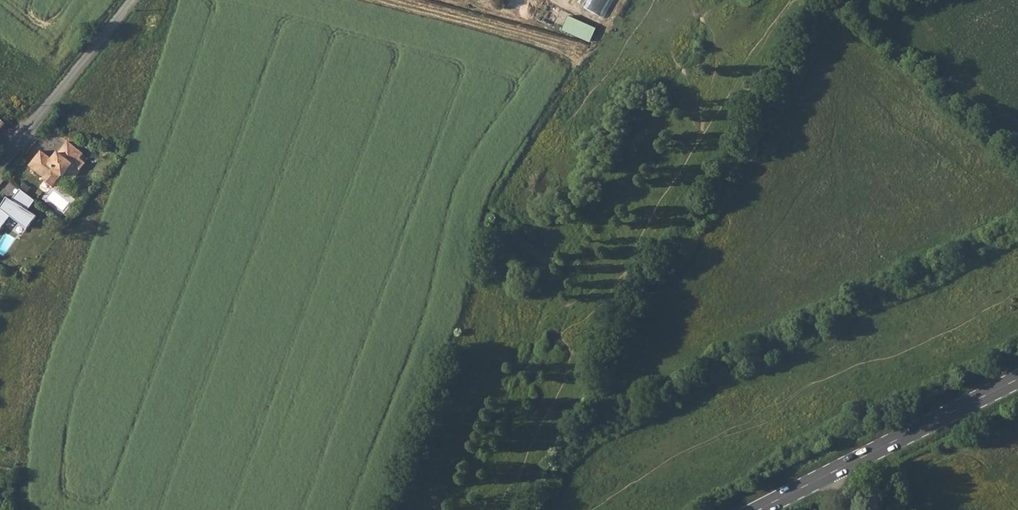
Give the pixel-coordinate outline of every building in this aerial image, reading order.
[(607,17),(617,0),(591,0),(587,7),(607,17)] [(569,16),(564,31),(593,40),(598,25),(569,16)] [(41,150),(30,166),(44,177),(44,180),(53,186),(62,175),(63,176),(67,171),(69,172),(75,165),(80,158),(84,153),(68,141),(59,152),(53,160),(51,158),(41,150)] [(21,189),(12,201),(7,198),(0,209),(0,230),(11,216),(11,215),(29,226),(37,216),(28,211),(36,201),(21,189)]
